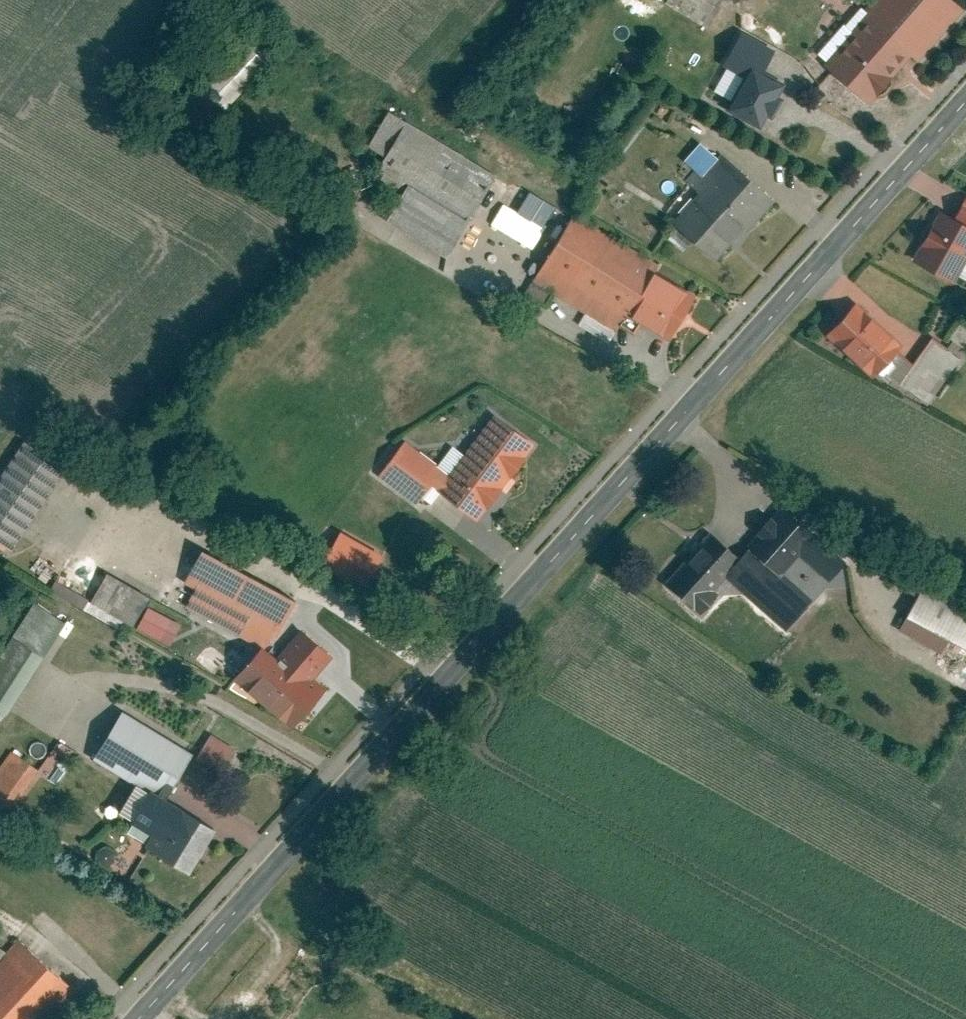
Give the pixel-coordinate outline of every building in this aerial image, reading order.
[(665,3),(708,30),(726,0),(667,0),(665,3)] [(862,11),(866,14),(910,53),(920,61),(964,11),(951,0),(872,0),(862,11)] [(910,53),(866,14),(851,31),(854,33),(826,65),(869,102),(891,77),(887,74),(893,67),(895,69),(910,53)] [(751,74),(759,79),(770,58),(742,42),(726,69),(747,81),(751,74)] [(747,81),(729,113),(759,130),(766,118),(770,120),(778,105),(775,103),(781,91),(759,79),(751,74),(747,81)] [(496,178),(389,113),(370,144),(388,154),(371,181),(400,199),(386,221),(447,258),(496,178)] [(696,170),(702,176),(718,158),(700,143),(684,161),(696,170)] [(775,201),(721,154),(718,158),(702,176),(696,170),(686,182),(700,194),(675,223),(678,226),(694,240),(715,259),(744,227),(748,231),(775,201)] [(529,192),(517,212),(531,220),(539,208),(551,215),(555,208),(529,192)] [(955,220),(965,226),(965,199),(955,220)] [(539,208),(531,220),(543,228),(551,215),(539,208)] [(917,261),(952,280),(955,274),(965,255),(965,226),(955,220),(943,213),(935,228),(933,227),(923,246),(925,246),(917,261)] [(659,266),(573,215),(533,282),(552,293),(585,313),(578,326),(608,343),(620,323),(627,313),(651,271),(655,273),(659,266)] [(694,240),(678,226),(668,238),(684,251),(694,240)] [(955,274),(965,280),(965,255),(955,274)] [(655,273),(651,271),(627,313),(641,321),(669,338),(694,297),(655,273)] [(552,293),(533,282),(527,292),(546,303),(552,293)] [(912,367),(896,352),(901,347),(858,308),(830,338),(873,377),(880,369),(898,385),(912,367)] [(641,321),(627,313),(620,323),(634,332),(641,321)] [(965,350),(965,349),(965,330),(957,324),(948,338),(965,350)] [(912,367),(898,385),(926,406),(961,359),(933,339),(912,367)] [(441,492),(476,518),(486,505),(488,506),(500,491),(498,489),(511,472),(512,473),(523,459),(522,458),(533,444),(497,417),(467,457),(451,478),(441,470),(432,483),(442,491),(441,492)] [(0,480),(0,548),(10,555),(68,468),(26,440),(0,480)] [(432,483),(441,470),(437,467),(404,442),(379,475),(416,503),(422,496),(432,483)] [(441,470),(451,478),(467,457),(452,446),(437,467),(441,470)] [(442,491),(432,483),(422,496),(432,504),(441,492),(442,491)] [(761,534),(751,546),(780,572),(804,546),(813,535),(784,509),(774,520),(771,518),(758,532),(761,534)] [(712,533),(667,583),(700,613),(716,595),(711,590),(727,573),(740,558),(712,533)] [(341,535),(324,566),(362,588),(379,556),(341,535)] [(822,544),(813,535),(804,546),(813,554),(822,544)] [(740,558),(727,573),(788,627),(812,601),(780,572),(751,546),(740,558)] [(300,607),(293,603),(295,600),(203,549),(185,581),(196,587),(186,606),(261,648),(274,631),(278,634),(300,607)] [(906,617),(949,641),(965,650),(965,593),(930,573),(917,595),(906,617)] [(124,621),(133,626),(149,598),(108,574),(91,602),(124,621)] [(119,631),(124,621),(91,602),(57,583),(52,592),(119,631)] [(280,657),(276,663),(317,697),(322,690),(329,696),(360,659),(375,641),(327,601),(325,603),(317,597),(306,610),(301,606),(300,607),(278,634),(270,643),(275,647),(272,650),(280,657)] [(0,658),(0,711),(7,716),(67,624),(35,603),(0,658)] [(148,606),(137,626),(166,643),(177,623),(148,606)] [(949,641),(906,617),(899,629),(942,652),(949,641)] [(260,649),(235,678),(293,726),(317,697),(276,663),(260,649)] [(150,792),(166,802),(195,755),(123,711),(94,758),(139,785),(150,792)] [(210,735),(197,755),(223,771),(236,750),(210,735)] [(61,742),(38,773),(57,786),(79,755),(61,742)] [(12,751),(0,770),(0,827),(39,769),(12,751)] [(133,821),(150,792),(139,785),(121,814),(133,821)] [(147,848),(187,873),(214,828),(175,803),(173,806),(166,802),(150,792),(133,821),(127,829),(150,843),(147,848)] [(60,1006),(73,1018),(88,1002),(19,939),(7,953),(0,960),(0,1018),(49,1018),(60,1006)]
